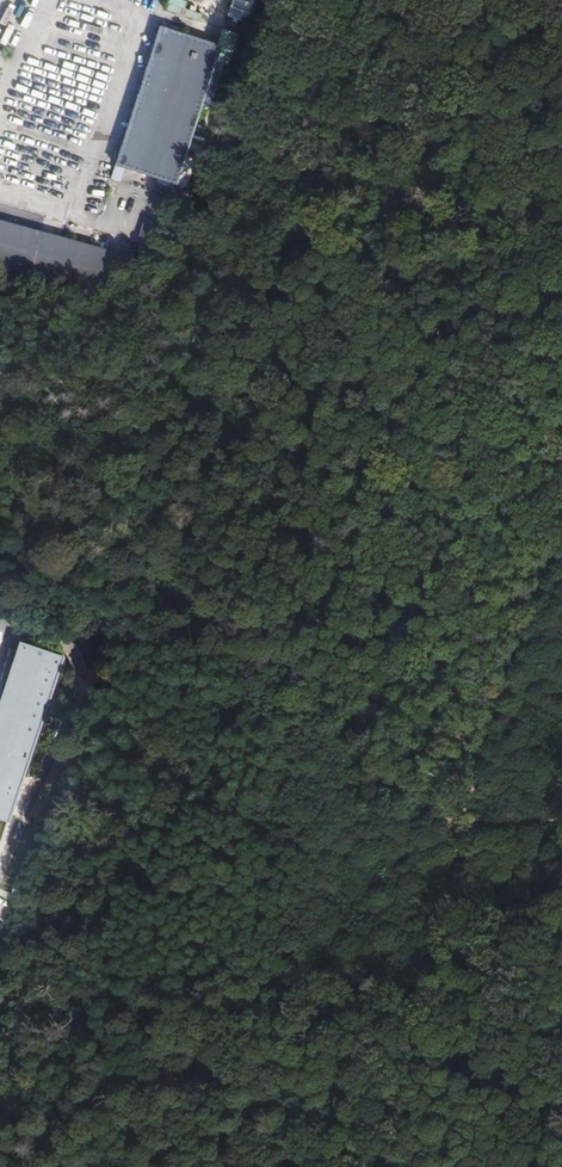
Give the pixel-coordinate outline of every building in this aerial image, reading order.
[(182,14),(185,0),(168,0),(166,10),(182,14)] [(219,47),(164,29),(119,164),(174,183),(219,47)] [(0,230),(0,277),(112,312),(125,272),(0,230)] [(12,812),(64,649),(18,634),(0,689),(0,809),(12,812)] [(3,821),(12,812),(0,809),(0,828),(3,821)]
